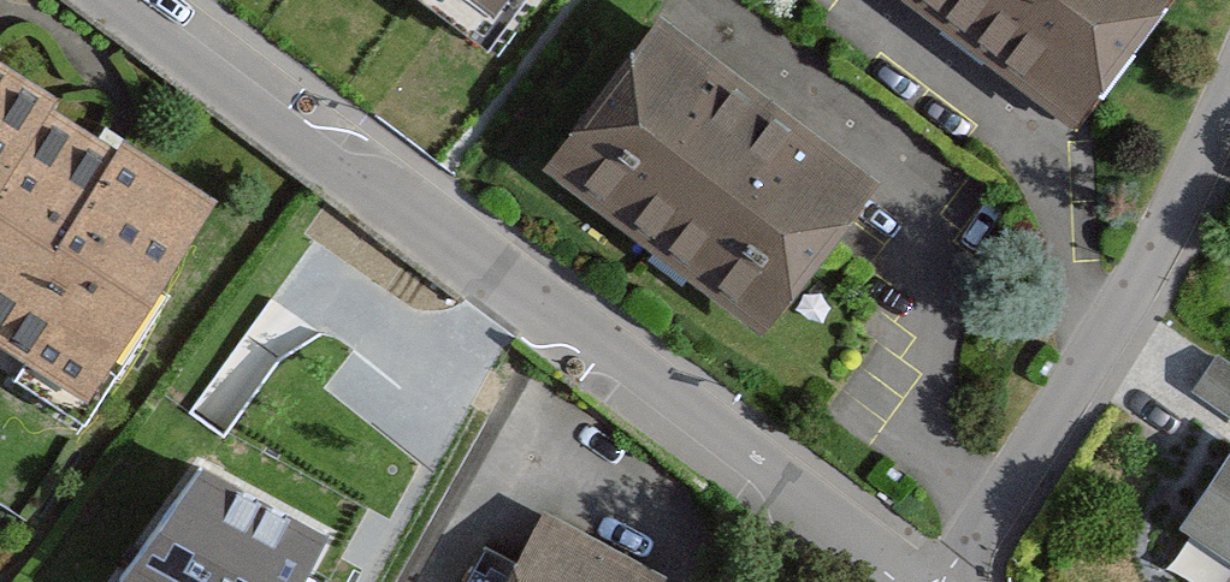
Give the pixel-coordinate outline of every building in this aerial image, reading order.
[(486,51),(524,0),(417,0),(486,51)] [(1054,126),(1149,0),(886,0),(1054,126)] [(852,181),(632,18),(520,169),(741,331),(852,181)] [(0,82),(0,369),(51,401),(181,196),(0,82)] [(1218,354),(1199,391),(1229,407),(1229,360),(1218,354)] [(1189,523),(1229,551),(1229,464),(1189,523)] [(197,466),(119,581),(306,581),(329,539),(197,466)] [(524,511),(488,581),(650,581),(653,577),(524,511)]
